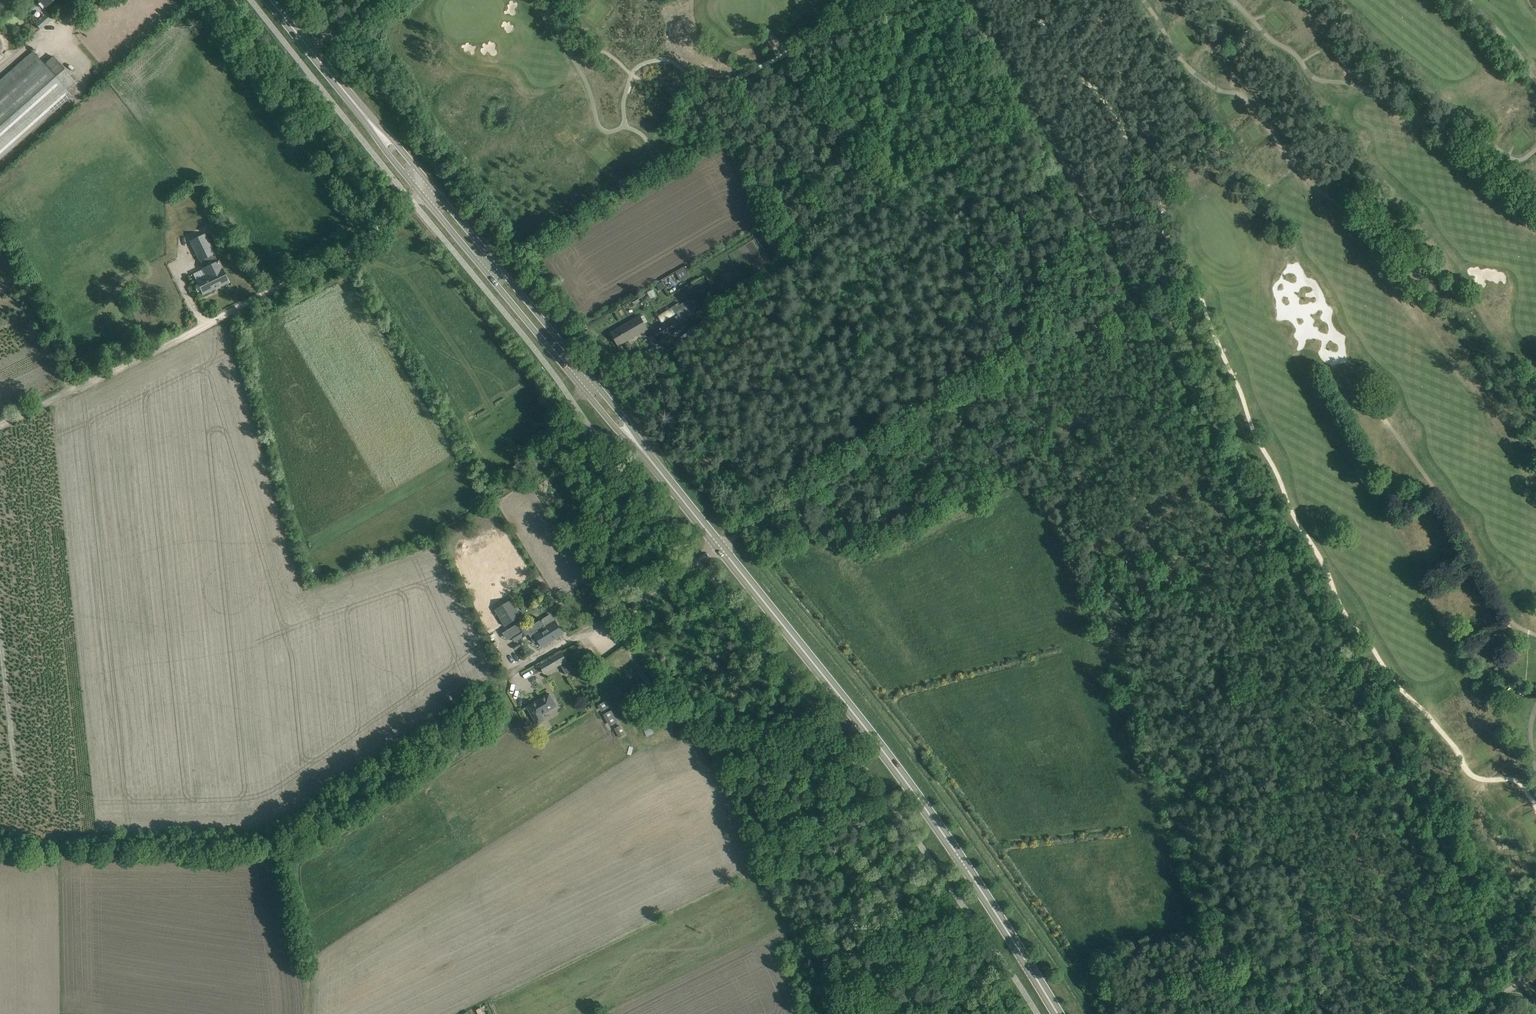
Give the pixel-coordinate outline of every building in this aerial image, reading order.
[(39,19),(36,22),(42,28),(52,19),(40,6),(33,12),(39,19)] [(72,96),(67,90),(76,82),(65,70),(64,72),(57,64),(58,62),(53,56),(44,64),(32,52),(27,56),(28,58),(0,83),(0,160),(72,96)] [(204,235),(190,242),(199,261),(213,254),(204,235)] [(217,255),(201,262),(203,267),(219,260),(217,255)] [(196,281),(198,285),(203,294),(228,282),(218,262),(202,269),(206,276),(196,281)] [(688,303),(676,311),(681,319),(693,312),(688,303)] [(640,316),(620,328),(611,333),(618,345),(647,329),(640,316)] [(681,327),(675,317),(654,329),(660,340),(681,327)] [(513,466),(502,473),(506,481),(518,474),(513,466)] [(511,600),(495,610),(505,627),(521,617),(511,600)] [(542,647),(563,634),(550,614),(541,620),(544,626),(537,631),(533,625),(519,633),(529,648),(539,641),(542,647)] [(540,666),(545,673),(566,661),(562,653),(540,666)] [(588,657),(598,673),(604,669),(594,653),(588,657)] [(562,667),(566,675),(573,671),(568,663),(562,667)] [(549,694),(527,707),(538,725),(546,720),(543,715),(556,707),(549,694)] [(602,711),(610,708),(607,701),(599,704),(602,711)] [(612,710),(605,715),(611,726),(619,721),(612,710)]
